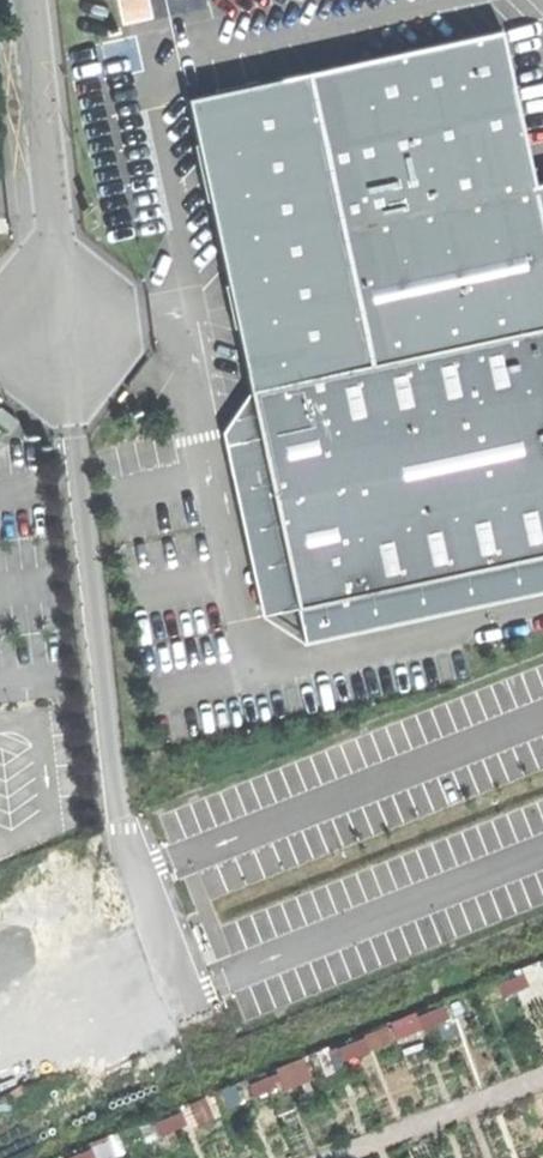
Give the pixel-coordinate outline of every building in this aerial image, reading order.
[(542,323),(542,221),(501,24),(185,95),(256,392),(542,323)] [(256,392),(303,606),(542,554),(542,323),(256,392)] [(303,606),(256,392),(220,399),(267,615),(303,606)] [(303,606),(311,641),(542,591),(542,554),(303,606)] [(268,1068),(275,1089),(310,1077),(303,1057),(268,1068)]
